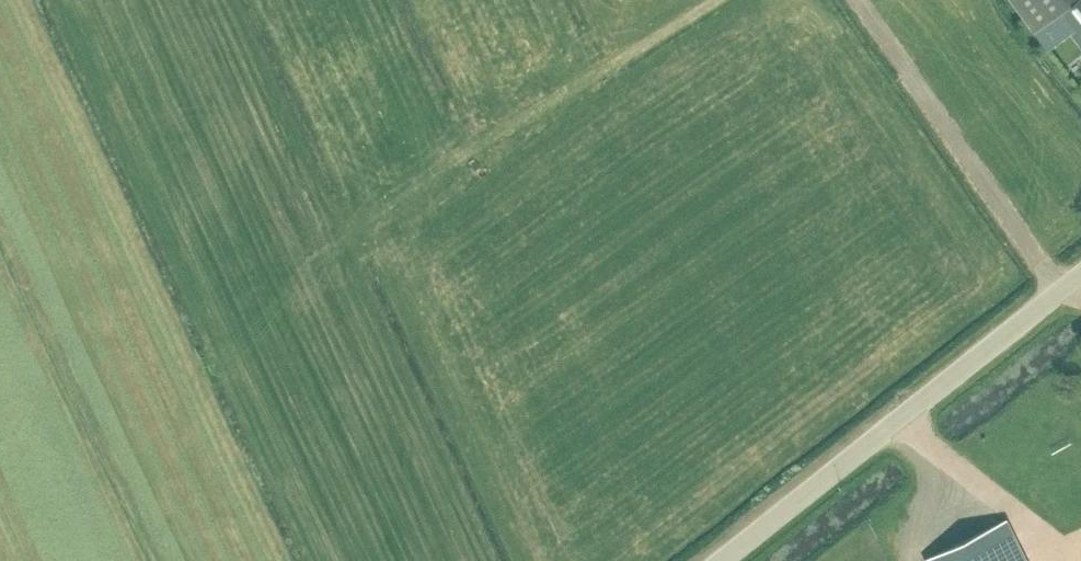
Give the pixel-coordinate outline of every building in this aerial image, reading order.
[(1021,12),(1036,0),(1011,0),(1021,12)] [(1021,12),(1048,48),(1071,30),(1080,43),(1080,0),(1036,0),(1021,12)] [(1071,424),(1065,441),(1080,447),(1080,428),(1071,424)] [(1006,519),(926,558),(927,560),(1026,560),(1006,519)]
